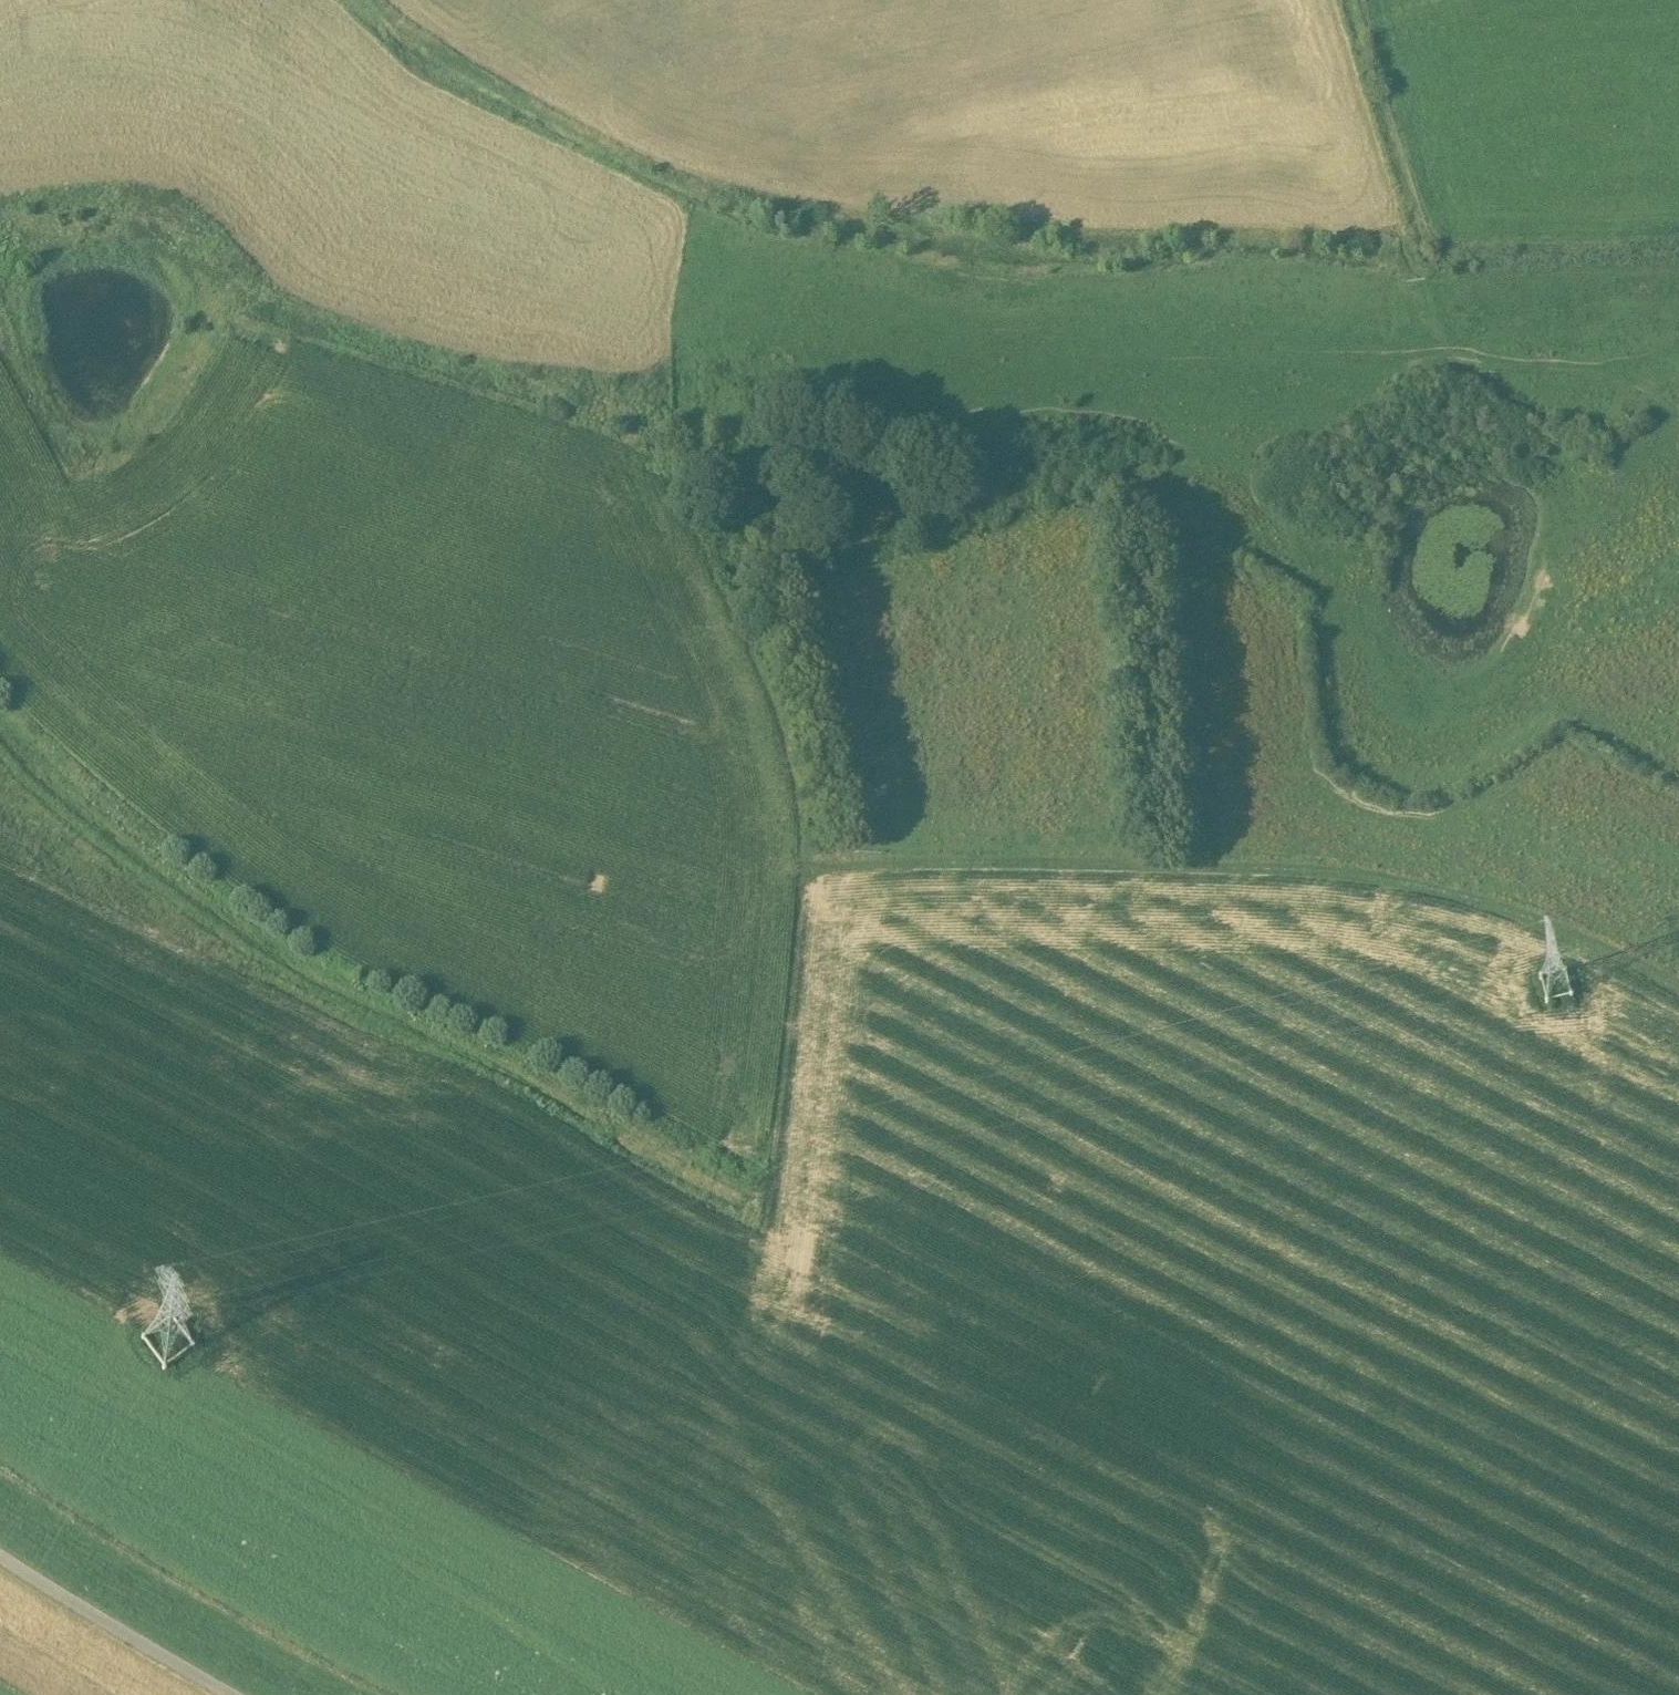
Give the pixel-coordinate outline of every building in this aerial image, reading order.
[(1535,978),(1542,1004),(1568,996),(1561,971),(1535,978)] [(165,1369),(194,1346),(171,1318),(143,1340),(165,1369)]
